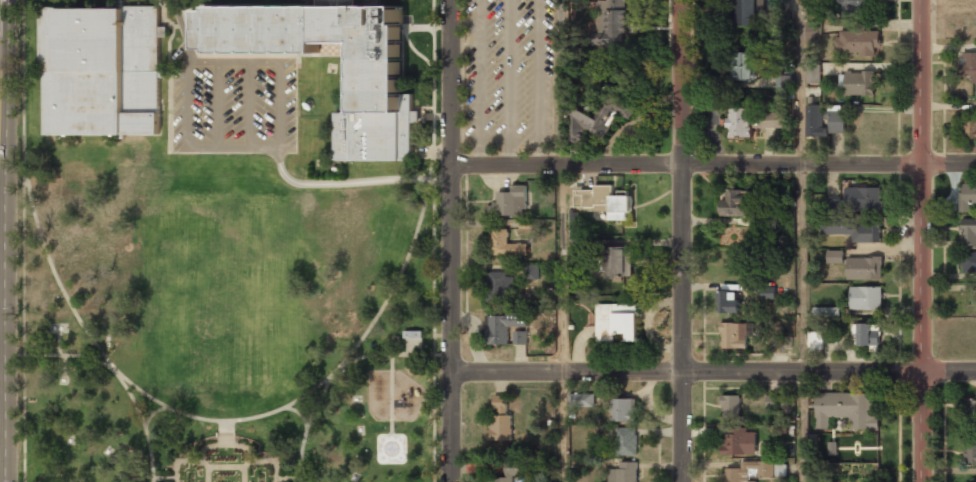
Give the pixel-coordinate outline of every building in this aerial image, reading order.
[(598,32),(593,32),(592,45),(623,46),(624,33),(627,33),(628,0),(599,0),(598,32)] [(765,25),(765,14),(761,14),(761,0),(731,0),(731,6),(737,6),(737,26),(765,25)] [(876,15),(876,0),(834,0),(834,14),(876,15)] [(159,134),(159,113),(159,71),(159,37),(167,36),(167,27),(160,26),(159,5),(124,6),(56,8),(44,6),(44,18),(40,18),(42,71),(44,135),(159,134)] [(202,11),(214,11),(214,7),(328,6),(355,6),(355,9),(399,9),(399,26),(403,26),(403,94),(403,113),(357,113),(357,104),(357,41),(322,41),(322,51),(212,51),(212,47),(203,47),(202,11)] [(837,55),(875,54),(874,47),(880,47),(880,30),(836,31),(837,55)] [(754,80),(753,52),(731,53),(732,81),(754,80)] [(964,52),(964,65),(963,65),(963,76),(972,76),(972,83),(975,83),(975,53),(964,52)] [(806,83),(820,83),(820,64),(806,64),(806,83)] [(845,95),(874,94),(873,71),(844,72),(845,95)] [(776,89),(781,89),(781,99),(791,99),(791,75),(776,75),(776,89)] [(573,107),(571,113),(569,142),(582,143),(587,132),(599,137),(605,137),(616,112),(631,118),(638,103),(616,93),(606,93),(601,104),(601,106),(597,115),(597,118),(573,107)] [(403,113),(357,113),(357,104),(351,104),(351,112),(336,112),(336,160),(413,160),(413,122),(421,122),(421,110),(413,110),(414,94),(403,94),(403,113)] [(806,136),(828,136),(827,128),(823,128),(822,104),(805,105),(806,136)] [(829,133),(844,133),(844,106),(828,106),(829,133)] [(729,107),(728,129),(731,129),(730,138),(752,138),(753,108),(729,107)] [(784,128),(784,112),(760,112),(760,128),(784,128)] [(966,120),(965,139),(975,140),(975,120),(966,120)] [(963,184),(963,192),(959,192),(959,207),(975,207),(975,183),(963,184)] [(527,185),(511,185),(511,192),(497,192),(497,204),(487,204),(487,216),(522,215),(522,209),(528,208),(527,185)] [(574,209),(611,209),(611,220),(630,220),(631,196),(613,196),(613,185),(594,185),(594,190),(582,190),(582,186),(574,186),(574,209)] [(882,187),(846,188),(846,211),(882,211),(882,187)] [(720,200),(720,216),(752,215),(752,204),(745,204),(744,189),(726,190),(726,200),(720,200)] [(841,199),(826,199),(826,213),(841,213),(841,199)] [(880,217),(822,218),(822,234),(852,234),(852,242),(881,242),(880,217)] [(962,217),(962,249),(975,249),(975,217),(962,217)] [(509,229),(492,229),(491,255),(527,255),(527,244),(508,243),(509,229)] [(582,258),(581,238),(568,239),(569,259),(582,258)] [(631,246),(605,247),(605,277),(632,276),(631,246)] [(843,251),(827,250),(827,263),(843,263),(843,251)] [(960,252),(960,273),(975,273),(975,252),(960,252)] [(847,257),(847,280),(882,280),(882,257),(847,257)] [(537,264),(525,265),(526,280),(538,279),(537,264)] [(514,277),(506,277),(506,271),(485,272),(486,302),(514,302),(514,277)] [(882,287),(850,287),(850,309),(882,309),(882,287)] [(739,313),(739,291),(716,291),(716,304),(720,303),(720,313),(739,313)] [(637,304),(596,304),(597,341),(614,341),(614,334),(627,334),(627,342),(638,341),(637,304)] [(840,307),(813,307),(813,316),(839,316),(840,307)] [(486,315),(487,345),(509,344),(509,327),(528,326),(527,314),(486,315)] [(746,349),(747,336),(754,336),(754,323),(721,323),(721,348),(746,349)] [(405,331),(405,348),(421,348),(421,331),(405,331)] [(527,331),(514,331),(514,345),(528,344),(527,331)] [(823,350),(822,331),(808,332),(809,351),(823,350)] [(792,335),(772,335),(772,348),(791,348),(792,335)] [(594,409),(594,394),(568,393),(568,408),(594,409)] [(816,429),(830,429),(830,417),(850,417),(850,429),(879,429),(879,414),(870,414),(870,393),(816,393),(816,429)] [(512,415),(508,415),(507,395),(495,395),(495,415),(489,415),(489,440),(512,440),(512,415)] [(723,396),(723,421),(741,421),(740,395),(723,396)] [(767,411),(789,411),(789,395),(767,396),(767,411)] [(637,421),(637,398),(609,399),(610,422),(637,421)] [(968,400),(968,424),(975,424),(975,400),(968,400)] [(637,428),(616,427),(615,455),(637,456),(637,428)] [(757,455),(757,432),(747,432),(747,428),(737,427),(736,434),(721,434),(721,454),(757,455)] [(966,443),(965,465),(975,465),(975,443),(966,443)] [(514,473),(522,473),(522,460),(505,460),(505,478),(486,478),(486,481),(514,481),(514,473)] [(749,476),(786,476),(786,466),(777,466),(777,461),(742,462),(742,468),(724,468),(724,481),(749,481),(749,476)] [(637,462),(619,462),(619,469),(607,469),(607,481),(637,481),(637,462)]
